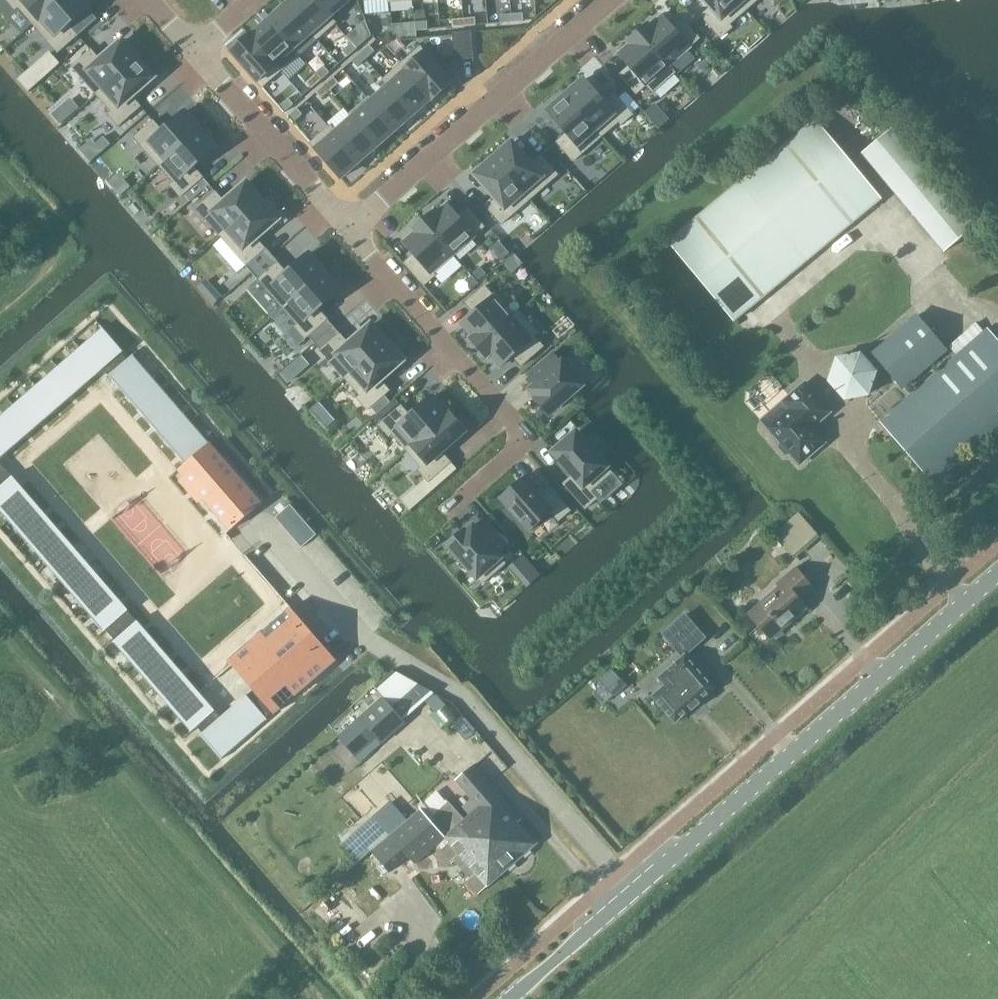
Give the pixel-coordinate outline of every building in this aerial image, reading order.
[(15,10),(18,7),(34,25),(63,0),(7,0),(15,10)] [(34,25),(58,52),(96,19),(87,9),(90,6),(84,0),(63,0),(34,25)] [(286,5),(311,34),(316,40),(336,23),(331,17),(316,0),(292,0),(286,5)] [(331,17),(349,1),(348,0),(316,0),(331,17)] [(712,7),(701,16),(721,38),(733,28),(730,25),(747,10),(738,0),(706,0),(712,7)] [(747,10),(758,0),(738,0),(747,10)] [(286,5),(269,20),(294,49),(311,34),(286,5)] [(512,22),(524,21),(523,13),(511,14),(512,22)] [(500,23),(512,22),(511,14),(500,15),(500,23)] [(648,25),(639,32),(670,66),(690,48),(700,39),(683,20),(673,29),(661,16),(649,27),(648,25)] [(464,26),(476,25),(475,17),(464,18),(464,26)] [(453,27),(464,26),(464,18),(452,19),(453,27)] [(269,20),(251,36),(282,70),(297,57),(300,55),(294,49),(269,20)] [(366,22),(348,37),(352,43),(357,48),(371,36),(366,22)] [(416,31),(428,30),(427,22),(416,23),(416,31)] [(405,32),(416,31),(416,23),(404,24),(405,32)] [(471,32),(453,34),(456,60),(473,58),(471,32)] [(631,44),(619,54),(630,67),(620,76),(636,94),(647,85),(653,92),(675,73),(670,66),(639,32),(629,42),(631,44)] [(250,35),(231,52),(262,88),(282,70),(251,36),(250,35)] [(91,50),(72,67),(97,95),(138,59),(122,41),(100,60),(91,50)] [(348,57),(357,49),(357,48),(352,43),(343,51),(348,57)] [(361,53),(366,59),(375,52),(370,46),(361,53)] [(421,47),(401,64),(431,99),(432,100),(452,83),(421,47)] [(352,61),(357,67),(366,59),(361,53),(352,61)] [(138,59),(97,95),(112,111),(109,114),(119,126),(141,107),(132,96),(154,77),(138,59)] [(401,64),(383,80),(388,86),(414,115),(431,99),(401,64)] [(316,74),(321,80),(330,73),(324,67),(316,74)] [(307,82),(312,88),(321,80),(316,74),(307,82)] [(325,85),(330,91),(339,83),(334,77),(325,85)] [(584,80),(566,96),(602,137),(619,122),(621,125),(633,115),(631,113),(619,99),(613,93),(603,102),(584,80)] [(316,93),(321,99),(330,91),(325,85),(316,93)] [(388,86),(372,100),(397,129),(414,115),(388,86)] [(627,92),(619,99),(631,113),(639,106),(627,92)] [(566,96),(548,111),(567,133),(557,142),(574,161),(602,137),(566,96)] [(369,97),(349,114),(352,117),(377,146),(397,129),(372,100),(369,97)] [(288,98),(279,107),(284,113),(294,104),(288,98)] [(70,116),(62,107),(52,114),(61,124),(70,116)] [(297,109),(288,117),(293,123),(303,115),(297,109)] [(153,121),(134,137),(160,166),(201,130),(185,113),(162,131),(153,121)] [(668,240),(737,320),(870,205),(881,196),(882,195),(814,115),(668,240)] [(352,117),(335,132),(361,161),(377,146),(352,117)] [(330,126),(311,143),(341,178),(361,161),(335,132),(330,126)] [(892,127),(862,152),(945,249),(975,223),(892,127)] [(201,130),(160,166),(174,183),(171,186),(181,197),(203,178),(195,168),(217,148),(201,130)] [(96,144),(102,152),(111,145),(104,137),(96,144)] [(512,143),(494,159),(530,200),(558,175),(541,156),(531,165),(512,143)] [(494,159),(476,175),(495,197),(485,206),(501,225),(530,200),(494,159)] [(216,192),(197,209),(221,237),(262,201),(246,183),(225,202),(216,192)] [(221,237),(213,245),(237,273),(246,265),(253,272),(272,256),(265,248),(256,238),(278,219),(262,201),(221,237)] [(433,212),(423,221),(453,255),(475,237),(474,236),(484,227),(468,208),(458,217),(446,204),(435,214),(433,212)] [(416,231),(403,241),(415,255),(405,264),(424,285),(435,276),(433,273),(453,255),(423,221),(414,229),(416,231)] [(272,256),(253,272),(259,280),(284,308),(325,272),(309,254),(287,273),(278,263),(272,256)] [(480,267),(473,274),(479,280),(486,274),(480,267)] [(325,272),(284,308),(298,325),(295,327),(305,339),(308,336),(327,320),(319,310),(341,290),(325,272)] [(475,313),(462,325),(472,337),(470,338),(478,347),(512,316),(494,296),(485,286),(466,303),(475,313)] [(221,300),(214,291),(206,297),(214,306),(221,300)] [(512,316),(478,347),(487,357),(489,356),(499,368),(512,356),(521,366),(544,347),(535,337),(539,333),(519,310),(512,316)] [(903,388),(946,351),(914,314),(871,351),(903,388)] [(327,320),(308,336),(314,343),(334,327),(327,320)] [(340,334),(321,350),(345,379),(387,343),(371,325),(349,344),(340,334)] [(340,334),(334,327),(314,343),(321,350),(340,334)] [(103,369),(108,375),(107,376),(184,465),(177,472),(184,479),(177,485),(196,507),(202,501),(229,531),(261,503),(225,462),(222,458),(209,443),(208,444),(131,355),(125,360),(120,355),(123,352),(102,328),(0,417),(0,459),(103,369)] [(880,422),(933,482),(997,426),(997,340),(988,328),(880,422)] [(387,343),(345,379),(361,396),(358,399),(367,410),(371,407),(384,395),(389,390),(381,380),(403,361),(387,343)] [(836,357),(828,380),(844,399),(868,394),(876,371),(860,352),(836,357)] [(552,353),(528,375),(537,385),(531,390),(538,398),(536,400),(549,415),(588,380),(568,357),(561,364),(552,353)] [(778,448),(785,455),(790,454),(799,464),(824,442),(810,427),(815,422),(816,423),(819,421),(818,420),(826,412),(827,413),(829,412),(803,383),(788,397),(795,404),(767,429),(780,443),(778,448)] [(384,395),(371,407),(377,414),(390,402),(384,395)] [(401,406),(379,425),(389,437),(392,434),(406,450),(447,413),(432,396),(410,416),(401,406)] [(395,398),(390,402),(377,414),(373,418),(377,422),(399,403),(395,398)] [(320,403),(310,411),(326,429),(335,421),(320,403)] [(447,413),(406,450),(422,468),(419,471),(429,482),(451,462),(441,451),(465,432),(448,412),(447,413)] [(576,432),(553,452),(573,475),(563,484),(585,509),(597,499),(591,492),(612,473),(576,432)] [(978,449),(983,455),(990,449),(985,443),(978,449)] [(457,470),(451,462),(429,482),(435,489),(457,470)] [(221,760),(268,719),(266,717),(273,712),(275,714),(336,661),(290,608),(228,661),(254,691),(248,696),(247,695),(222,717),(216,712),(137,621),(136,622),(128,613),(129,612),(11,477),(10,478),(0,467),(0,513),(105,633),(107,631),(115,641),(113,642),(192,733),(198,728),(203,734),(201,736),(221,760)] [(524,478),(501,498),(510,508),(507,511),(519,526),(523,523),(530,531),(551,513),(559,521),(571,511),(551,489),(541,497),(524,478)] [(290,504),(275,518),(302,548),(317,534),(290,504)] [(799,511),(775,532),(796,557),(820,535),(799,511)] [(463,531),(448,544),(483,583),(506,564),(497,554),(507,545),(488,523),(478,532),(473,527),(465,534),(463,531)] [(750,615),(771,639),(785,626),(784,625),(791,620),(791,621),(806,608),(800,600),(813,588),(796,568),(778,584),(781,587),(750,615)] [(706,637),(696,625),(685,614),(674,624),(672,625),(692,648),(693,649),(706,637)] [(665,686),(652,696),(674,722),(691,708),(692,711),(693,710),(692,708),(698,703),(699,705),(700,704),(699,702),(715,689),(692,664),(684,654),(657,677),(665,686)] [(622,681),(613,670),(601,681),(610,692),(622,681)] [(445,724),(447,725),(456,717),(439,697),(434,694),(426,702),(434,711),(430,714),(441,727),(445,724)] [(405,722),(383,697),(338,737),(356,757),(377,738),(381,743),(405,722)] [(389,834),(372,849),(391,871),(408,856),(415,864),(437,845),(452,863),(454,861),(469,878),(467,880),(479,893),(488,886),(537,844),(494,794),(470,767),(457,779),(481,806),(466,819),(464,820),(449,802),(447,803),(437,812),(431,823),(419,809),(406,819),(389,834)] [(389,834),(383,826),(374,816),(343,843),(358,861),(372,849),(389,834)]
